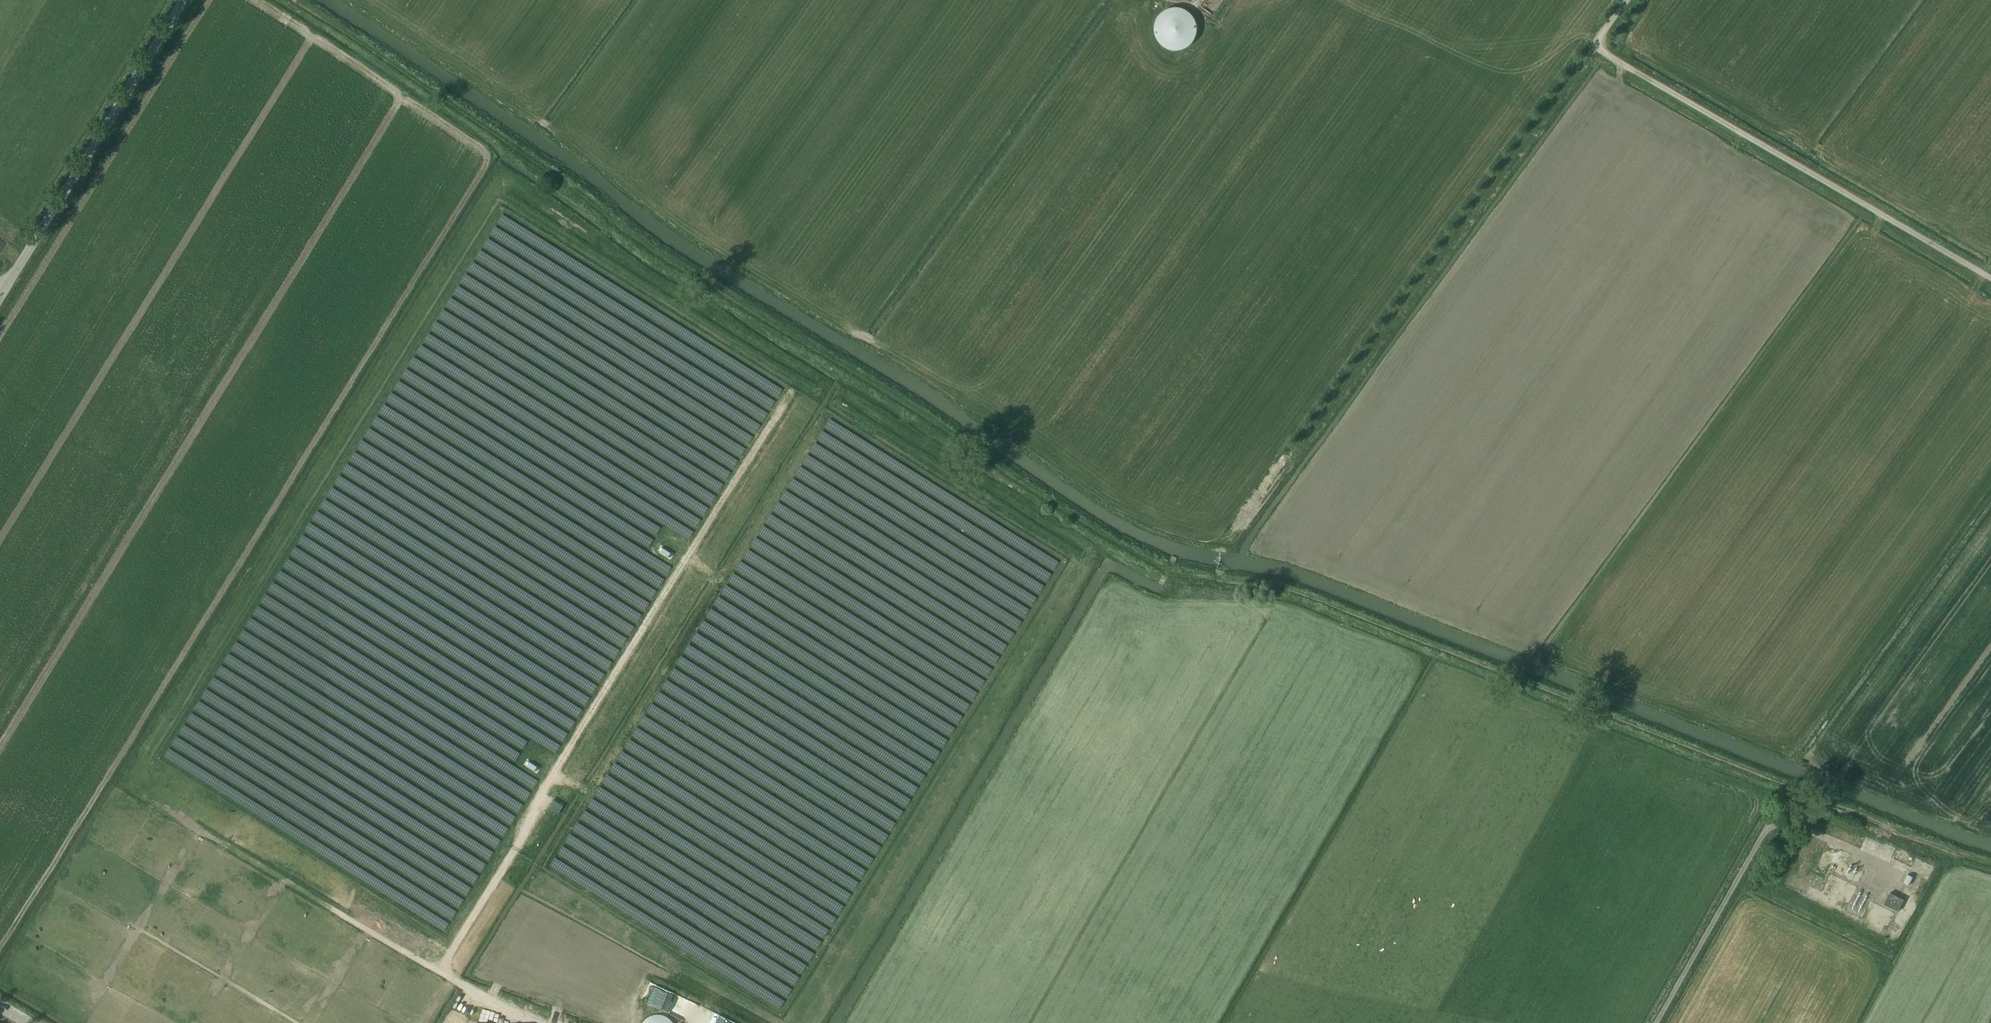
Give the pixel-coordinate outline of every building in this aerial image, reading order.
[(1173,8),(1169,9),(1165,10),(1161,13),(1158,16),(1156,19),(1154,23),(1154,28),(1154,32),(1155,36),(1157,40),(1159,44),(1162,46),(1166,49),(1170,50),(1175,50),(1179,50),(1183,49),(1187,47),(1190,44),(1193,41),(1195,37),(1196,33),(1196,28),(1196,24),(1194,20),(1192,16),(1189,13),(1186,11),(1182,9),(1178,8),(1173,8)] [(659,549),(670,556),(672,551),(662,545),(659,549)] [(525,766),(535,773),(538,768),(527,762),(525,766)] [(1904,883),(1910,885),(1913,878),(1907,875),(1904,883)] [(1891,893),(1885,904),(1899,911),(1905,899),(1891,893)] [(672,1022),(671,1021),(670,1020),(669,1019),(668,1018),(666,1017),(665,1016),(663,1015),(662,1015),(660,1014),(658,1014),(656,1014),(654,1014),(653,1015),(651,1015),(649,1016),(648,1017),(646,1018),(645,1019),(644,1020),(642,1022),(672,1022)]
